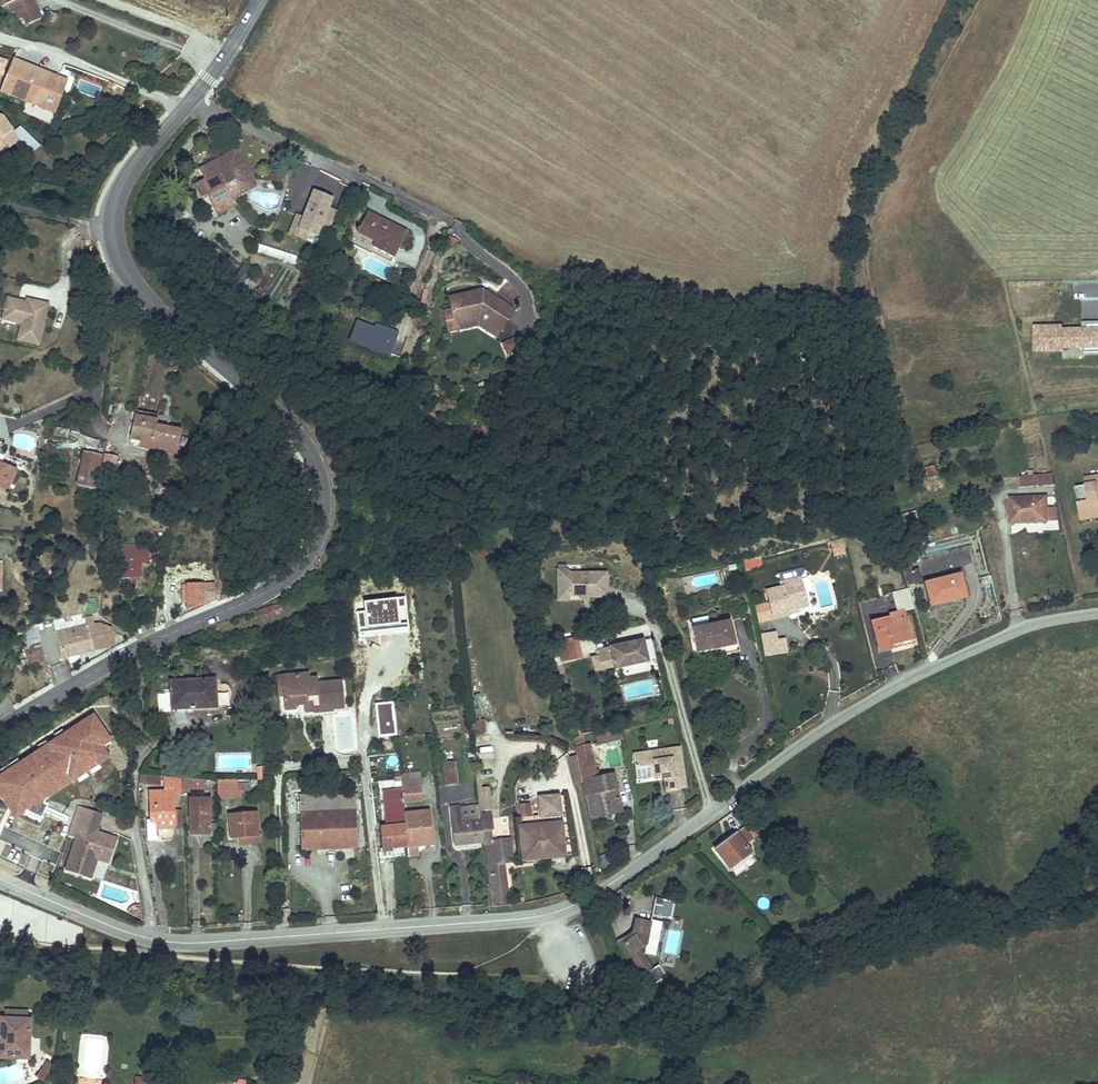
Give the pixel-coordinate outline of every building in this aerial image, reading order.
[(10,4),(15,2),(22,16),(25,15),(39,9),(35,0),(8,0),(10,4)] [(39,9),(25,15),(28,24),(42,18),(39,9)] [(56,76),(15,59),(2,92),(54,113),(60,97),(49,92),(56,76)] [(56,76),(49,92),(60,97),(67,80),(56,76)] [(21,129),(13,133),(2,119),(0,118),(0,155),(1,157),(20,144),(28,155),(39,147),(21,129)] [(25,161),(41,149),(39,147),(28,155),(20,144),(15,147),(25,161)] [(241,160),(236,151),(231,153),(237,163),(241,160)] [(207,196),(216,212),(234,202),(232,199),(228,190),(251,178),(241,160),(237,163),(231,153),(205,167),(211,177),(206,180),(194,186),(202,199),(207,196)] [(211,177),(205,167),(200,170),(206,180),(211,177)] [(251,178),(228,190),(232,199),(255,186),(251,178)] [(328,208),(332,199),(314,192),(303,219),(300,229),(309,232),(317,236),(320,228),(328,208)] [(328,208),(320,228),(329,232),(338,212),(328,208)] [(406,232),(368,212),(357,233),(376,242),(373,248),(393,258),(406,232)] [(300,229),(303,219),(297,216),(290,234),(305,241),(309,232),(300,229)] [(344,230),(336,226),(332,237),(340,240),(344,230)] [(262,245),(260,253),(298,264),(300,256),(262,245)] [(474,293),(456,295),(457,307),(458,321),(482,320),(501,331),(515,310),(491,294),(490,294),(489,293),(488,293),(487,293),(486,293),(485,294),(484,294),(484,295),(474,296),(474,293)] [(48,305),(38,303),(37,306),(26,303),(7,299),(3,315),(18,318),(21,325),(17,341),(39,346),(48,305)] [(457,307),(451,307),(453,328),(482,325),(498,336),(501,331),(482,320),(458,321),(457,307)] [(360,310),(349,336),(399,356),(406,338),(380,327),(383,319),(360,310)] [(18,318),(3,315),(2,320),(21,325),(18,318)] [(1033,325),(1033,350),(1062,350),(1062,348),(1083,348),(1083,353),(1097,353),(1097,321),(1081,321),(1081,327),(1062,327),(1062,325),(1033,325)] [(157,420),(135,415),(130,437),(141,440),(151,443),(150,448),(177,453),(181,431),(156,425),(157,420)] [(101,456),(84,452),(77,485),(94,489),(101,456)] [(16,469),(0,463),(0,490),(7,493),(16,469)] [(933,466),(925,468),(928,479),(936,477),(933,466)] [(1052,473),(1019,476),(1020,487),(1054,485),(1052,473)] [(1083,478),(1084,485),(1097,483),(1097,476),(1083,478)] [(1075,486),(1079,515),(1097,512),(1097,483),(1084,485),(1075,486)] [(1045,497),(1010,499),(1011,523),(1047,521),(1046,509),(1045,497)] [(1057,508),(1046,509),(1047,521),(1058,521),(1057,508)] [(914,511),(893,517),(895,525),(917,520),(914,511)] [(832,542),(835,556),(844,553),(840,540),(832,542)] [(140,558),(139,544),(120,546),(122,577),(131,576),(131,581),(139,580),(138,559),(140,558)] [(760,557),(743,561),(745,570),(763,566),(760,557)] [(910,584),(921,581),(918,569),(912,570),(907,572),(910,584)] [(401,570),(385,572),(387,582),(402,579),(401,570)] [(582,597),(601,597),(600,572),(564,573),(560,570),(553,579),(553,586),(562,595),(570,595),(575,592),(582,592),(582,597)] [(960,574),(925,582),(931,606),(966,597),(960,574)] [(800,578),(781,583),(782,588),(767,591),(770,603),(773,617),(790,613),(789,609),(806,605),(800,578)] [(210,601),(210,584),(183,584),(183,598),(187,598),(187,609),(210,601)] [(553,586),(553,601),(582,600),(582,597),(582,592),(575,592),(570,595),(562,595),(553,586)] [(884,619),(871,622),(879,652),(892,648),(891,644),(912,639),(907,618),(905,619),(903,611),(913,608),(908,589),(892,593),(897,612),(883,616),(884,619)] [(872,615),(894,612),(892,596),(870,599),(872,615)] [(770,603),(756,607),(759,620),(773,617),(770,603)] [(272,606),(255,612),(258,622),(276,616),(272,606)] [(92,615),(55,624),(63,658),(105,647),(104,643),(113,642),(111,629),(100,624),(94,625),(92,615)] [(731,620),(693,627),(698,651),(736,644),(731,620)] [(25,650),(36,632),(34,624),(25,630),(24,634),(23,639),(25,650)] [(787,653),(785,639),(777,640),(776,631),(762,633),(764,655),(787,653)] [(27,655),(41,651),(36,632),(25,650),(27,655)] [(613,670),(649,661),(643,639),(608,647),(609,653),(600,655),(603,669),(612,667),(613,670)] [(576,660),(572,643),(558,647),(562,663),(576,660)] [(41,651),(27,655),(30,665),(44,661),(41,651)] [(53,669),(56,679),(63,677),(60,667),(53,669)] [(333,709),(344,708),(342,682),(318,684),(317,679),(309,679),(309,674),(299,675),(300,683),(287,684),(288,695),(284,695),(284,709),(293,709),(296,708),(296,704),(304,704),(312,703),(313,711),(313,712),(333,710),(333,709)] [(300,683),(299,675),(282,676),(284,695),(288,695),(287,684),(300,683)] [(215,680),(171,681),(172,709),(216,707),(228,705),(230,703),(232,701),(232,697),(232,693),(230,689),(228,686),(223,684),(215,684),(215,680)] [(170,692),(158,693),(159,712),(170,711),(170,692)] [(312,703),(304,704),(304,712),(313,711),(312,703)] [(115,722),(81,711),(79,719),(113,730),(115,722)] [(484,720),(471,720),(471,733),(484,732),(484,720)] [(594,732),(597,745),(622,739),(618,726),(594,732)] [(574,735),(579,759),(591,756),(589,745),(585,746),(582,747),(579,733),(574,735)] [(105,759),(57,745),(49,774),(66,779),(67,774),(97,782),(105,759)] [(681,749),(633,753),(634,774),(663,771),(663,780),(664,793),(685,791),(684,778),(683,768),(682,758),(681,749)] [(595,775),(591,756),(579,759),(583,777),(595,775)] [(454,760),(442,761),(445,785),(456,783),(454,760)] [(575,765),(568,766),(573,792),(580,790),(575,765)] [(663,771),(634,774),(635,779),(654,778),(655,780),(663,780),(663,771)] [(420,772),(400,774),(402,794),(422,793),(420,772)] [(148,776),(140,774),(139,785),(147,787),(148,784),(148,776)] [(595,775),(583,777),(593,818),(622,812),(614,775),(596,778),(595,775)] [(159,776),(148,776),(148,784),(159,785),(159,776)] [(181,795),(180,777),(165,777),(165,792),(173,792),(173,794),(181,795)] [(209,781),(193,780),(193,791),(206,791),(206,786),(209,786),(209,781)] [(238,781),(219,780),(218,797),(242,797),(242,790),(250,790),(250,783),(238,783),(238,781)] [(308,780),(291,781),(292,790),(303,789),(303,786),(309,785),(308,780)] [(490,809),(489,787),(478,788),(479,810),(490,809)] [(559,803),(558,788),(538,790),(539,804),(541,817),(560,815),(559,803)] [(398,791),(382,793),(384,814),(393,814),(394,825),(379,827),(382,851),(392,850),(392,848),(407,846),(404,813),(403,803),(403,801),(402,800),(399,800),(398,791)] [(173,794),(173,792),(165,792),(150,792),(151,820),(147,821),(148,841),(158,840),(157,826),(174,826),(174,813),(173,794)] [(355,793),(299,796),(301,850),(357,848),(355,793)] [(422,801),(422,793),(402,794),(402,800),(403,801),(403,803),(422,801)] [(209,834),(209,799),(190,799),(190,822),(191,822),(191,834),(209,834)] [(528,803),(517,804),(519,819),(530,818),(528,803)] [(461,823),(459,806),(451,807),(454,842),(467,841),(468,844),(482,842),(481,821),(461,823)] [(102,815),(78,807),(68,836),(77,839),(80,827),(96,832),(102,815)] [(428,812),(404,813),(407,846),(417,846),(416,841),(432,839),(428,812)] [(183,828),(182,813),(174,813),(174,826),(174,828),(183,828)] [(257,813),(229,815),(231,837),(258,835),(257,813)] [(519,819),(520,827),(561,823),(560,815),(541,817),(530,818),(519,819)] [(504,864),(501,841),(492,842),(489,816),(480,818),(481,821),(482,842),(482,843),(485,843),(492,904),(503,903),(509,902),(506,883),(503,881),(501,864),(504,864)] [(561,823),(520,827),(523,860),(564,856),(561,823)] [(80,827),(77,839),(66,871),(90,879),(97,860),(110,863),(117,839),(96,832),(80,827)] [(716,851),(730,870),(751,854),(745,846),(753,841),(743,828),(728,840),(729,842),(716,851)] [(656,899),(652,917),(671,922),(676,904),(656,899)] [(132,916),(142,919),(140,907),(135,908),(132,912),(132,916)] [(633,934),(617,943),(637,979),(640,978),(646,990),(664,980),(657,969),(652,971),(645,957),(651,924),(635,922),(633,934)] [(301,1027),(295,1001),(288,1003),(294,1029),(301,1027)] [(7,1019),(29,1020),(29,1011),(7,1011),(7,1019)] [(30,1020),(29,1020),(7,1019),(2,1019),(1,1028),(1,1034),(0,1048),(0,1058),(29,1059),(30,1020)] [(42,1057),(36,1066),(44,1072),(50,1063),(42,1057)] [(44,1072),(36,1066),(30,1074),(39,1080),(44,1072)]
